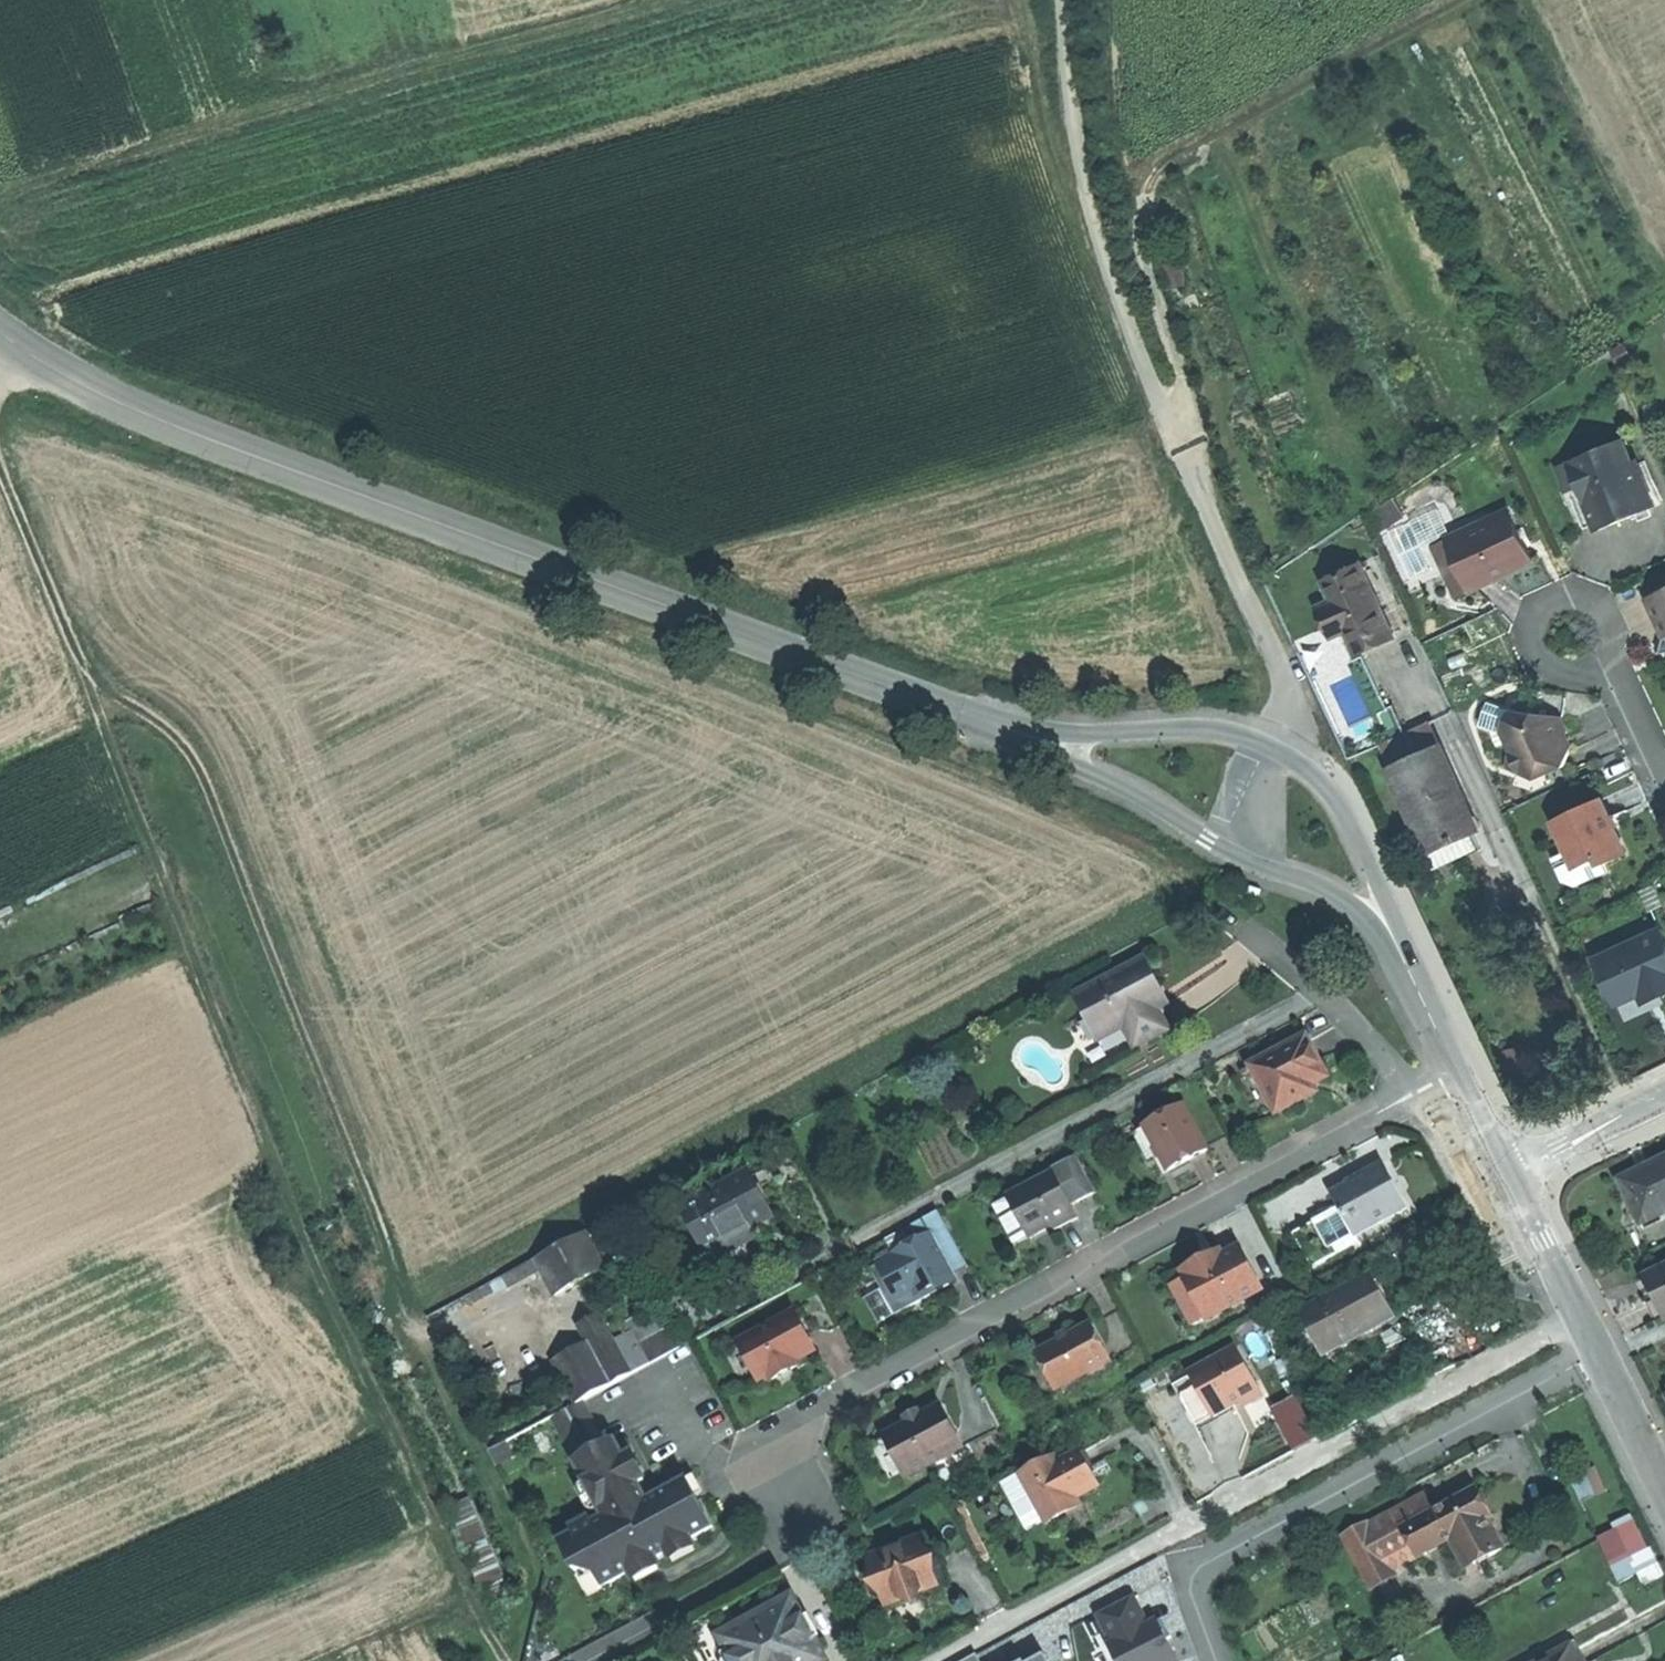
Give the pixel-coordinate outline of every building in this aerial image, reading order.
[(1586,482),(1580,484),(1596,523),(1599,529),(1619,521),(1656,506),(1644,479),(1640,480),(1623,439),(1576,459),(1586,482)] [(1570,461),(1580,484),(1586,482),(1576,459),(1570,461)] [(1596,523),(1580,484),(1570,461),(1558,466),(1568,492),(1573,496),(1586,527),(1596,523)] [(1391,493),(1361,512),(1374,532),(1403,513),(1391,493)] [(1448,537),(1471,588),(1504,573),(1532,560),(1509,509),(1448,537)] [(1457,595),(1471,588),(1448,537),(1433,544),(1457,595)] [(1393,631),(1361,561),(1323,578),(1333,598),(1340,614),(1347,628),(1356,649),(1393,631)] [(1647,599),(1664,637),(1664,590),(1647,599)] [(1331,635),(1347,628),(1340,614),(1333,598),(1317,605),(1331,635)] [(1502,732),(1509,711),(1486,703),(1478,725),(1502,732)] [(1531,713),(1509,711),(1502,732),(1501,735),(1509,754),(1505,768),(1536,779),(1561,767),(1570,748),(1563,737),(1566,730),(1561,718),(1554,722),(1550,716),(1531,713)] [(1391,766),(1442,743),(1432,720),(1380,743),(1391,766)] [(1417,826),(1428,850),(1447,841),(1449,841),(1456,855),(1479,844),(1452,783),(1458,780),(1442,743),(1391,766),(1417,826)] [(1554,819),(1568,849),(1584,882),(1610,870),(1606,862),(1628,852),(1614,823),(1602,797),(1554,819)] [(1447,841),(1428,850),(1435,867),(1480,847),(1479,844),(1456,855),(1449,841),(1447,841)] [(1578,885),(1584,882),(1568,849),(1553,856),(1564,880),(1578,885)] [(1664,904),(1654,884),(1640,891),(1650,912),(1664,904)] [(1598,957),(1618,1001),(1642,990),(1647,1000),(1664,991),(1664,932),(1663,928),(1598,957)] [(1148,957),(1081,993),(1104,1037),(1126,1026),(1137,1045),(1171,1027),(1161,1007),(1171,1002),(1160,981),(1148,957)] [(1258,1064),(1277,1101),(1333,1072),(1314,1035),(1258,1064)] [(1333,1072),(1277,1101),(1282,1110),(1309,1096),(1337,1081),(1333,1072)] [(1214,1147),(1190,1103),(1138,1131),(1155,1162),(1168,1155),(1176,1168),(1196,1157),(1214,1147)] [(1058,1169),(1074,1200),(1099,1188),(1080,1153),(1055,1166),(1057,1169),(1058,1169)] [(1664,1213),(1664,1159),(1655,1164),(1620,1181),(1641,1225),(1664,1213)] [(1361,1236),(1364,1234),(1413,1205),(1387,1162),(1357,1180),(1335,1193),(1344,1208),(1361,1236)] [(751,1169),(685,1203),(712,1254),(732,1243),(736,1251),(761,1238),(752,1221),(773,1210),(763,1192),(751,1169)] [(1020,1209),(1032,1233),(1057,1220),(1079,1208),(1074,1200),(1058,1169),(1057,1169),(1012,1194),(1020,1209)] [(1321,1221),(1342,1256),(1368,1241),(1364,1234),(1361,1236),(1344,1208),(1321,1221)] [(1020,1209),(1005,1217),(1017,1241),(1032,1233),(1020,1209)] [(906,1229),(915,1245),(936,1233),(957,1272),(968,1266),(938,1212),(906,1229)] [(1321,1269),(1342,1256),(1321,1221),(1300,1234),(1321,1269)] [(587,1230),(538,1257),(558,1292),(607,1265),(587,1230)] [(872,1268),(890,1300),(898,1295),(905,1307),(933,1291),(960,1277),(957,1272),(936,1233),(915,1245),(872,1268)] [(1216,1259),(1191,1272),(1214,1316),(1268,1288),(1248,1248),(1226,1260),(1218,1264),(1216,1259)] [(1646,1278),(1656,1298),(1664,1316),(1664,1269),(1646,1278)] [(1214,1316),(1191,1272),(1175,1280),(1198,1324),(1214,1316)] [(1384,1294),(1375,1275),(1307,1309),(1328,1351),(1396,1317),(1384,1294)] [(898,1295),(890,1300),(896,1311),(905,1307),(898,1295)] [(798,1307),(749,1333),(770,1372),(774,1370),(777,1376),(791,1368),(804,1361),(800,1355),(819,1344),(798,1307)] [(586,1399),(651,1364),(633,1332),(616,1342),(601,1315),(576,1328),(585,1346),(552,1364),(574,1405),(586,1399)] [(1096,1323),(1075,1334),(1065,1339),(1046,1350),(1065,1387),(1116,1360),(1096,1323)] [(1065,1339),(1075,1334),(1073,1330),(1067,1333),(1063,1335),(1065,1339)] [(1244,1346),(1197,1373),(1197,1374),(1219,1413),(1220,1414),(1248,1398),(1267,1388),(1267,1387),(1244,1346)] [(1203,1422),(1219,1413),(1197,1374),(1181,1383),(1203,1422)] [(1270,1393),(1267,1388),(1248,1398),(1251,1404),(1270,1393)] [(1318,1438),(1296,1397),(1273,1410),(1295,1450),(1318,1438)] [(574,1405),(550,1418),(573,1461),(601,1516),(592,1521),(589,1516),(570,1527),(573,1533),(559,1540),(576,1572),(594,1576),(601,1589),(716,1529),(699,1497),(705,1494),(695,1476),(689,1479),(688,1477),(649,1498),(645,1491),(638,1479),(646,1474),(634,1450),(624,1456),(616,1440),(609,1444),(586,1399),(574,1405)] [(952,1412),(929,1424),(913,1432),(896,1441),(916,1480),(973,1451),(952,1412)] [(913,1432),(929,1424),(926,1418),(917,1422),(910,1426),(913,1432)] [(1059,1457),(1025,1474),(1049,1520),(1084,1502),(1080,1495),(1103,1483),(1094,1465),(1085,1449),(1061,1462),(1059,1457)] [(1607,1491),(1596,1469),(1573,1480),(1583,1502),(1607,1491)] [(1350,1534),(1378,1587),(1400,1575),(1397,1569),(1463,1534),(1478,1562),(1505,1548),(1490,1520),(1496,1516),(1490,1504),(1481,1486),(1437,1509),(1428,1493),(1350,1534)] [(504,1581),(471,1500),(446,1511),(479,1591),(504,1581)] [(1646,1585),(1663,1576),(1632,1515),(1613,1525),(1616,1531),(1599,1539),(1621,1581),(1639,1572),(1646,1585)] [(931,1533),(876,1551),(880,1562),(872,1573),(886,1578),(879,1593),(896,1601),(922,1592),(948,1584),(931,1533)] [(831,1658),(797,1592),(724,1632),(734,1650),(730,1658),(730,1660),(826,1660),(831,1658)] [(1159,1621),(1148,1626),(1133,1596),(1099,1614),(1114,1644),(1109,1646),(1116,1660),(1179,1660),(1168,1639),(1159,1621)] [(1159,1621),(1168,1639),(1172,1637),(1167,1627),(1163,1619),(1159,1621)] [(1579,1645),(1550,1660),(1587,1660),(1579,1645)]
